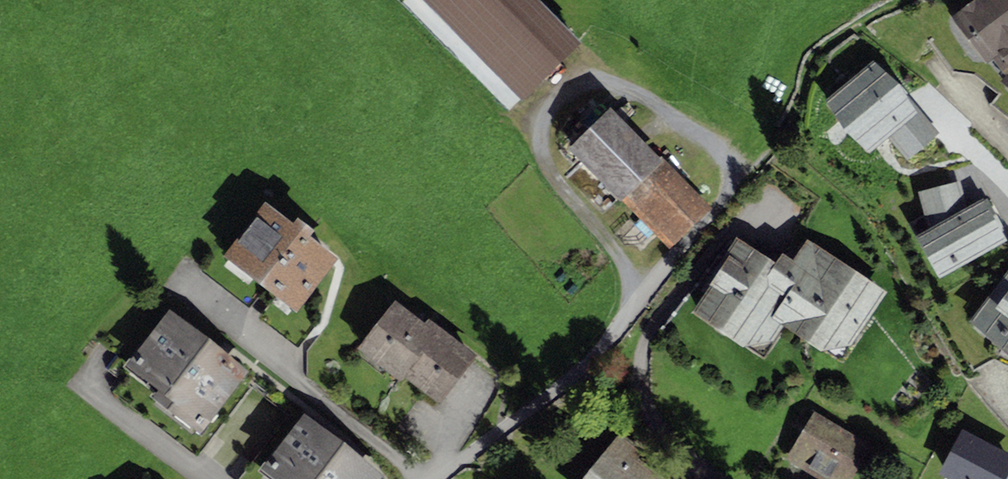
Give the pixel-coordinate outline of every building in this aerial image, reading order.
[(520,99),(580,42),(539,0),(423,0),(520,99)] [(951,16),(986,64),(993,59),(1006,74),(1001,83),(1007,88),(1007,0),(971,0),(951,16)] [(873,57),(823,100),(843,129),(869,153),(888,137),(908,160),(939,133),(900,83),(873,57)] [(662,160),(611,107),(568,149),(620,201),(622,200),(662,160)] [(663,159),(662,160),(622,200),(670,248),(712,207),(663,159)] [(916,236),(939,278),(1007,240),(983,197),(967,206),(961,180),(918,191),(928,228),(916,236)] [(292,222),(265,201),(223,255),(297,311),(337,258),(309,236),(314,229),(297,216),(292,222)] [(776,264),(737,240),(691,313),(745,347),(776,341),(784,328),(820,350),(855,346),(891,290),(808,238),(794,260),(783,253),(776,264)] [(969,319),(1007,349),(1007,269),(969,319)] [(425,320),(396,298),(359,347),(401,379),(404,375),(439,402),(477,353),(428,315),(425,320)] [(248,370),(169,308),(125,365),(158,391),(153,397),(199,433),(248,370)] [(305,411),(260,468),(274,478),(382,478),(385,475),(305,411)] [(814,411),(786,460),(820,478),(854,478),(873,446),(814,411)] [(962,428),(937,474),(947,478),(1007,478),(1007,453),(962,428)] [(615,437),(585,478),(659,478),(644,468),(649,462),(615,437)]
